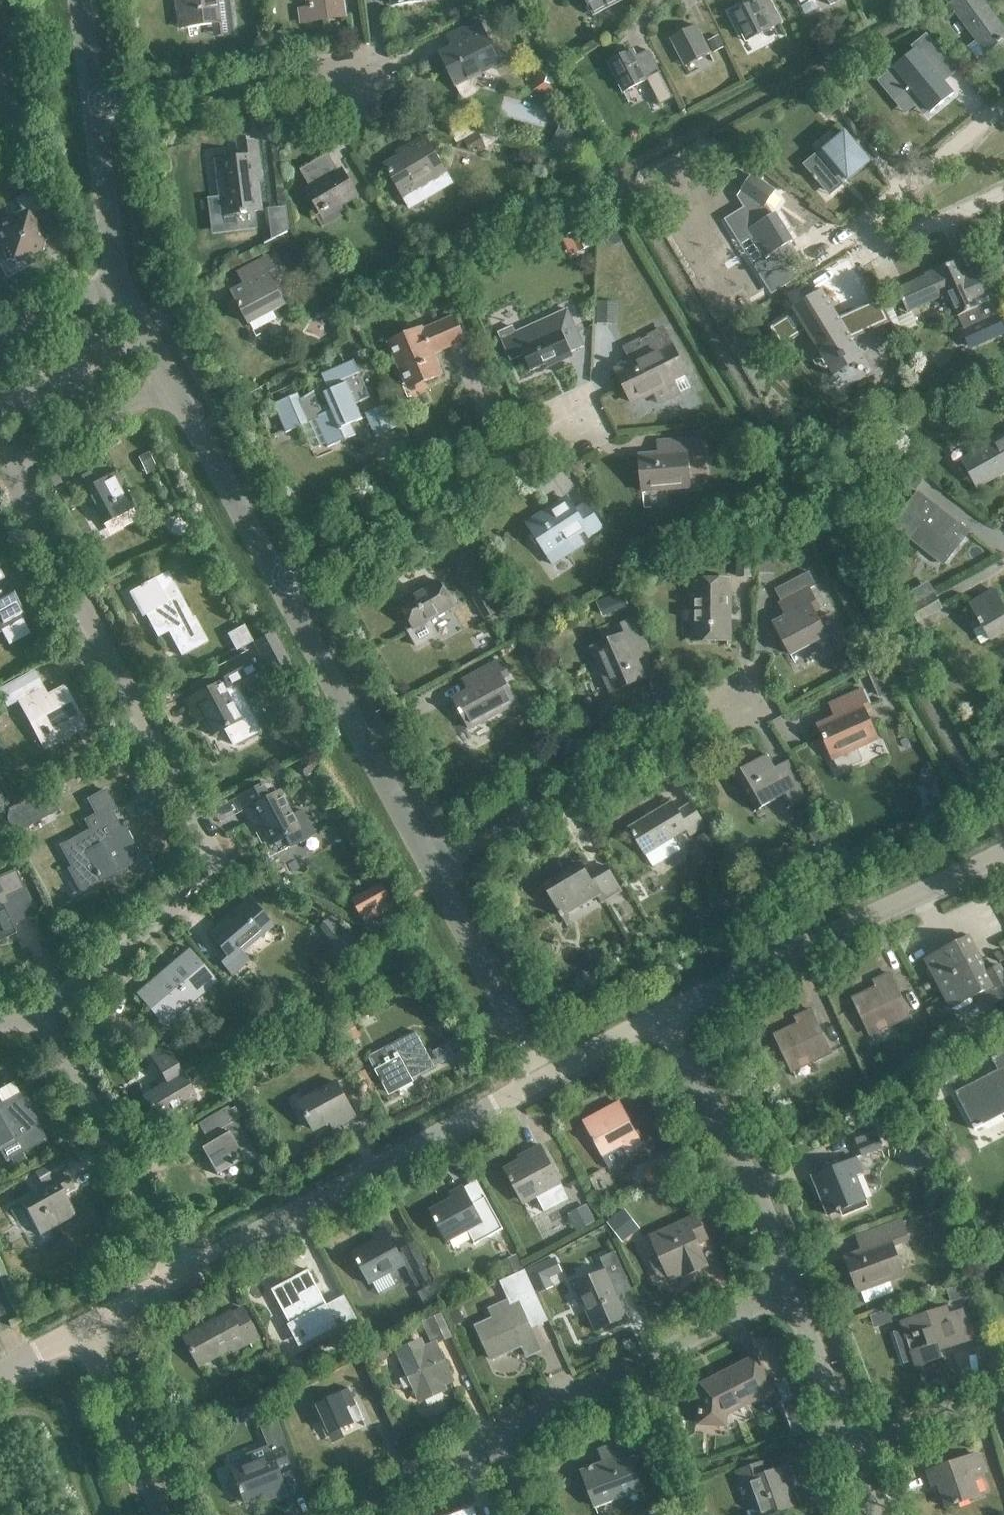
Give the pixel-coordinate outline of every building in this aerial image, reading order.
[(177,6),(183,5),(186,28),(220,23),(217,0),(177,0),(177,6)] [(310,20),(342,15),(340,0),(307,0),(310,20)] [(621,0),(586,0),(593,14),(621,0)] [(771,0),(758,0),(732,13),(747,41),(782,23),(771,0)] [(1003,39),(1003,30),(982,0),(958,0),(949,6),(985,54),(1003,39)] [(457,86),(501,65),(479,20),(456,31),(462,43),(440,54),(457,86)] [(685,66),(710,54),(723,47),(717,37),(705,43),(695,25),(670,38),(685,66)] [(659,74),(644,45),(609,63),(623,92),(659,74)] [(930,111),(952,94),(942,82),(945,79),(939,71),(946,66),(931,47),(920,56),(927,64),(906,81),(930,111)] [(849,180),(870,162),(846,133),(819,156),(817,153),(804,165),(813,176),(812,177),(815,181),(817,180),(826,191),(845,175),(849,180)] [(453,185),(446,174),(425,137),(409,147),(410,150),(382,167),(409,212),(453,185)] [(224,216),(262,211),(258,180),(261,180),(257,143),(237,145),(239,158),(217,161),(224,216)] [(344,204),(358,196),(345,175),(342,177),(328,154),(301,170),(314,193),(311,195),(321,212),(341,199),(344,204)] [(746,218),(742,212),(728,220),(742,242),(752,235),(765,258),(792,242),(776,215),(776,214),(772,216),(765,205),(775,191),(752,175),(739,195),(751,214),(746,218)] [(46,241),(31,214),(44,207),(34,188),(15,198),(22,212),(0,223),(0,246),(8,260),(17,263),(43,249),(46,241)] [(249,323),(285,305),(272,280),(277,277),(267,257),(245,269),(252,281),(232,292),(249,323)] [(978,307),(975,300),(993,292),(981,267),(963,275),(957,261),(926,275),(927,277),(898,290),(907,311),(947,293),(958,317),(959,316),(965,331),(963,332),(971,348),(1003,333),(1003,331),(991,303),(979,309),(978,307)] [(878,296),(837,314),(820,287),(789,306),(792,311),(768,326),(780,344),(810,325),(832,360),(856,344),(851,336),(888,319),(878,296)] [(572,357),(568,348),(581,342),(567,311),(514,335),(521,350),(521,351),(530,372),(555,360),(557,364),(572,357)] [(433,355),(465,342),(454,317),(423,331),(421,329),(388,344),(406,385),(423,377),(425,383),(441,376),(433,355)] [(673,347),(672,347),(662,329),(633,344),(641,358),(616,370),(632,403),(653,392),(659,403),(691,387),(686,376),(687,376),(673,347)] [(362,419),(355,404),(369,398),(353,359),(320,373),(322,378),(318,383),(319,384),(316,387),(313,390),(309,393),(306,395),(303,397),(300,398),(298,394),(273,405),(286,433),(316,420),(328,448),(355,436),(350,425),(362,419)] [(376,437),(398,428),(387,404),(366,414),(376,437)] [(963,461),(977,487),(1003,472),(1003,437),(963,461)] [(687,456),(703,454),(702,438),(664,441),(665,454),(640,456),(643,491),(689,487),(687,456)] [(924,479),(901,461),(891,474),(914,491),(924,479)] [(103,526),(136,509),(117,473),(102,481),(104,485),(98,488),(90,473),(78,480),(103,526)] [(924,540),(947,559),(969,532),(919,492),(902,513),(918,526),(909,537),(920,546),(924,540)] [(528,526),(547,555),(553,564),(584,545),(578,535),(585,531),(589,537),(602,528),(586,503),(575,510),(569,500),(528,526)] [(168,572),(132,592),(146,617),(156,611),(182,658),(207,645),(168,572)] [(512,612),(491,573),(468,586),(485,618),(496,612),(499,619),(512,612)] [(730,641),(731,580),(693,579),(692,641),(730,641)] [(414,630),(454,607),(439,581),(399,603),(414,630)] [(26,619),(9,586),(0,591),(0,633),(26,619)] [(791,656),(827,636),(814,613),(820,610),(809,589),(787,602),(793,614),(774,625),(791,656)] [(1003,631),(1003,607),(995,591),(981,598),(984,603),(973,609),(990,639),(1003,631)] [(918,621),(942,608),(935,595),(911,609),(918,621)] [(634,655),(648,649),(635,620),(619,627),(623,635),(592,649),(611,692),(644,678),(634,655)] [(228,634),(236,651),(251,643),(243,626),(228,634)] [(271,633),(254,643),(269,671),(286,662),(271,633)] [(220,683),(185,703),(192,716),(199,712),(212,735),(225,728),(234,745),(260,731),(250,714),(234,685),(258,673),(247,653),(217,669),(224,681),(220,683)] [(461,681),(467,691),(454,699),(469,729),(515,705),(502,679),(507,676),(499,661),(461,681)] [(8,707),(20,701),(30,721),(38,717),(53,745),(85,728),(65,689),(47,699),(34,674),(0,693),(8,707)] [(834,758),(877,739),(864,710),(869,707),(861,690),(835,702),(841,716),(819,726),(834,758)] [(791,807),(808,797),(792,770),(778,778),(765,757),(737,774),(758,810),(784,795),(791,807)] [(278,794),(263,801),(257,788),(235,800),(249,826),(256,822),(269,845),(297,830),(278,794)] [(89,831),(60,846),(72,869),(68,871),(80,893),(100,883),(143,860),(124,825),(117,829),(111,818),(113,817),(109,809),(114,807),(105,791),(86,802),(94,816),(84,822),(89,831)] [(691,834),(704,826),(690,804),(677,812),(671,802),(628,828),(645,855),(688,829),(691,834)] [(622,891),(620,887),(607,866),(589,878),(581,865),(545,887),(563,917),(598,895),(602,902),(622,891)] [(14,934),(9,922),(34,911),(15,869),(0,876),(0,940),(14,934)] [(375,883),(347,898),(356,916),(384,900),(375,883)] [(247,901),(207,935),(222,952),(216,957),(231,975),(249,960),(241,951),(270,928),(247,901)] [(1003,999),(1003,978),(998,965),(986,972),(968,937),(925,958),(951,1009),(986,991),(993,1005),(1003,999)] [(188,950),(143,989),(170,1020),(215,981),(188,950)] [(870,1034),(908,1017),(888,974),(874,981),(879,991),(855,1002),(870,1034)] [(792,1071),(829,1053),(810,1011),(796,1017),(801,1028),(776,1039),(792,1071)] [(388,1093),(412,1080),(452,1058),(445,1046),(428,1056),(415,1033),(380,1052),(387,1065),(376,1071),(388,1093)] [(991,1058),(998,1070),(954,1093),(973,1129),(1003,1113),(1003,1051),(991,1058)] [(181,1076),(192,1070),(185,1059),(160,1073),(166,1084),(143,1098),(156,1120),(194,1098),(181,1076)] [(342,1125),(355,1118),(336,1083),(299,1103),(315,1131),(338,1118),(342,1125)] [(5,1162),(46,1140),(38,1127),(39,1126),(21,1093),(0,1104),(0,1153),(5,1162)] [(627,1153),(641,1146),(618,1102),(596,1114),(599,1120),(586,1127),(601,1156),(623,1145),(627,1153)] [(257,1157),(236,1121),(228,1107),(198,1124),(209,1144),(201,1148),(217,1175),(242,1160),(244,1164),(257,1157)] [(861,1156),(880,1148),(870,1126),(851,1133),(861,1156)] [(529,1155),(504,1169),(521,1201),(534,1194),(543,1212),(567,1199),(562,1188),(539,1146),(527,1152),(529,1155)] [(678,1169),(670,1153),(641,1169),(650,1185),(678,1169)] [(854,1176),(862,1173),(855,1158),(811,1177),(828,1216),(864,1201),(854,1176)] [(58,1161),(36,1174),(42,1185),(65,1173),(58,1161)] [(64,1196),(74,1190),(67,1177),(21,1203),(39,1236),(75,1216),(64,1196)] [(446,1242),(466,1231),(474,1245),(502,1229),(485,1197),(471,1204),(462,1187),(450,1194),(453,1201),(431,1213),(446,1242)] [(696,1216),(652,1236),(650,1241),(668,1280),(681,1274),(683,1278),(706,1267),(696,1244),(707,1239),(696,1216)] [(891,1245),(908,1239),(901,1222),(867,1234),(871,1247),(845,1257),(858,1291),(903,1275),(891,1245)] [(369,1283),(404,1264),(385,1229),(373,1236),(376,1243),(353,1255),(369,1283)] [(401,1249),(413,1272),(409,1274),(416,1287),(432,1279),(425,1266),(427,1265),(414,1242),(401,1249)] [(573,1284),(594,1331),(625,1317),(611,1285),(626,1279),(614,1251),(599,1258),(604,1270),(573,1284)] [(281,1292),(275,1295),(291,1325),(295,1323),(303,1338),(340,1318),(336,1309),(347,1303),(343,1296),(326,1305),(319,1292),(317,1294),(312,1285),(314,1284),(307,1271),(278,1286),(281,1292)] [(510,1277),(524,1307),(533,1303),(520,1273),(510,1277)] [(515,1297),(503,1303),(490,1308),(493,1317),(475,1325),(490,1359),(522,1345),(527,1356),(539,1350),(515,1297)] [(349,1334),(360,1328),(347,1303),(336,1309),(340,1318),(349,1334)] [(939,1350),(971,1339),(961,1310),(948,1314),(945,1307),(900,1322),(915,1366),(942,1357),(939,1350)] [(246,1345),(258,1339),(242,1309),(231,1315),(229,1313),(183,1337),(198,1365),(244,1341),(246,1345)] [(893,1309),(887,1311),(891,1322),(897,1320),(893,1309)] [(438,1341),(449,1336),(439,1315),(428,1320),(438,1341)] [(442,1385),(443,1385),(452,1380),(435,1343),(424,1348),(418,1346),(401,1354),(399,1359),(417,1397),(418,1396),(423,1398),(440,1391),(442,1385)] [(746,1404),(771,1391),(753,1357),(700,1385),(697,1424),(724,1426),(725,1410),(744,1400),(746,1404)] [(325,1400),(314,1405),(327,1434),(361,1418),(355,1404),(346,1408),(343,1402),(353,1398),(349,1389),(325,1400)] [(271,1454),(232,1469),(244,1502),(271,1492),(273,1497),(287,1492),(280,1473),(291,1469),(281,1442),(285,1441),(277,1419),(260,1425),(268,1446),(271,1454)] [(628,1453),(638,1449),(634,1438),(602,1449),(606,1462),(581,1471),(594,1506),(641,1489),(628,1453)] [(969,1471),(979,1468),(974,1455),(927,1471),(932,1486),(938,1484),(946,1508),(978,1497),(969,1471)] [(793,1505),(785,1485),(791,1483),(785,1466),(766,1473),(762,1461),(735,1470),(740,1484),(742,1483),(754,1514),(766,1514),(793,1505)]
